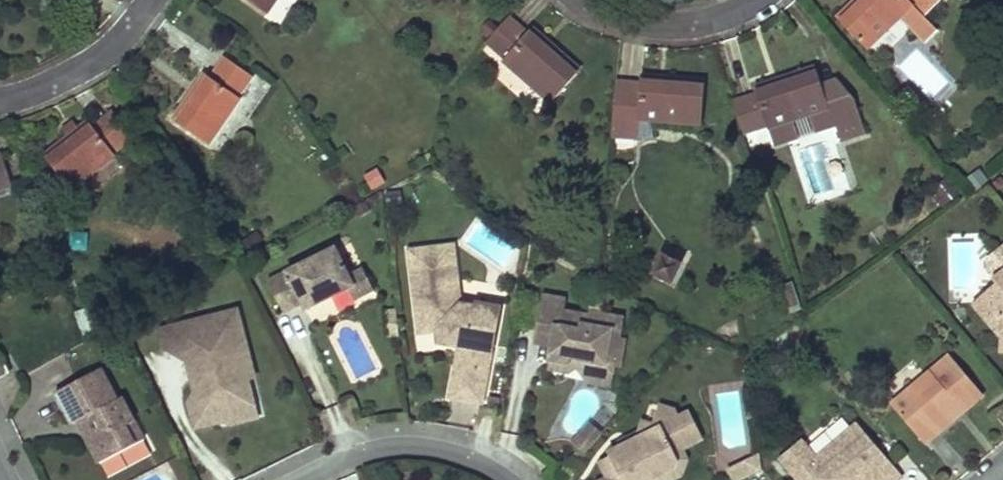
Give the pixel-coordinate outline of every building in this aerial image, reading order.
[(267,13),(276,0),(247,0),(267,13)] [(838,17),(867,47),(900,17),(913,5),(923,16),(940,0),(855,0),(838,17)] [(937,30),(923,16),(913,5),(900,17),(924,42),(937,30)] [(510,16),(486,42),(506,58),(505,60),(552,101),(580,69),(534,28),(528,33),(510,16)] [(254,76),(226,57),(211,77),(205,73),(174,118),(210,143),(242,98),(240,96),(254,76)] [(758,93),(735,100),(745,133),(769,125),(776,143),(799,134),(794,117),(812,111),(818,128),(837,122),(843,139),(867,131),(856,96),(838,80),(822,85),(816,67),(756,86),(758,93)] [(643,82),(617,80),(615,114),(640,115),(639,117),(701,122),(705,80),(643,74),(643,82)] [(69,137),(46,154),(71,188),(116,154),(115,152),(134,138),(114,111),(94,126),(91,120),(79,129),(69,137)] [(812,111),(794,117),(799,134),(818,128),(812,111)] [(640,115),(615,114),(614,124),(639,125),(639,117),(640,115)] [(73,121),(63,129),(69,137),(79,129),(73,121)] [(13,187),(3,154),(0,155),(0,191),(13,187)] [(454,243),(409,249),(420,332),(439,329),(440,340),(461,344),(468,346),(464,365),(457,363),(451,397),(482,403),(501,307),(474,302),(474,305),(461,301),(444,303),(441,278),(458,277),(454,243)] [(318,254),(264,282),(280,313),(299,304),(302,308),(345,287),(351,299),(370,290),(360,269),(332,282),(318,254)] [(663,257),(653,274),(672,284),(681,266),(663,257)] [(972,300),(1001,334),(997,348),(1002,348),(1002,266),(993,275),(996,279),(972,300)] [(458,277),(441,278),(444,303),(461,301),(458,277)] [(564,301),(541,296),(534,330),(555,334),(550,360),(571,364),(573,357),(584,360),(581,372),(588,380),(607,384),(611,365),(604,364),(609,334),(617,336),(621,317),(587,310),(586,315),(562,309),(564,301)] [(254,377),(236,310),(158,331),(163,348),(187,362),(197,359),(203,381),(193,385),(195,392),(188,404),(194,429),(230,419),(227,406),(245,401),(240,380),(246,379),(254,377)] [(468,346),(461,344),(457,363),(464,365),(468,346)] [(947,352),(890,401),(924,442),(939,428),(934,423),(957,403),(962,408),(982,392),(947,352)] [(0,354),(0,377),(10,372),(1,354),(0,354)] [(203,381),(197,359),(187,362),(193,385),(203,381)] [(100,369),(55,391),(71,424),(76,421),(81,419),(87,431),(82,434),(96,464),(132,447),(122,427),(132,422),(120,398),(115,400),(100,369)] [(257,418),(246,379),(240,380),(245,401),(227,406),(230,419),(232,425),(257,418)] [(720,455),(746,456),(748,392),(722,391),(720,455)] [(934,423),(939,428),(962,408),(957,403),(934,423)] [(658,475),(676,466),(680,460),(672,444),(700,429),(692,412),(682,418),(678,410),(665,406),(659,426),(647,422),(644,431),(641,438),(626,445),(613,451),(616,457),(604,463),(611,479),(609,479),(656,479),(658,475)] [(81,419),(76,421),(82,434),(87,431),(81,419)] [(780,455),(797,475),(798,474),(803,479),(856,479),(867,470),(872,476),(875,479),(893,479),(899,474),(853,421),(813,455),(799,438),(780,455)] [(132,422),(122,427),(132,447),(141,442),(132,422)] [(603,433),(592,423),(581,435),(591,438),(595,442),(603,433)] [(700,429),(672,444),(680,460),(676,466),(658,475),(656,479),(664,479),(687,468),(690,460),(685,448),(704,438),(700,429)] [(626,445),(641,438),(644,431),(624,441),(626,445)] [(587,452),(595,442),(591,438),(581,435),(575,442),(587,452)] [(726,465),(731,479),(735,479),(764,469),(758,453),(726,465)] [(872,476),(867,470),(856,479),(867,479),(872,476)]
